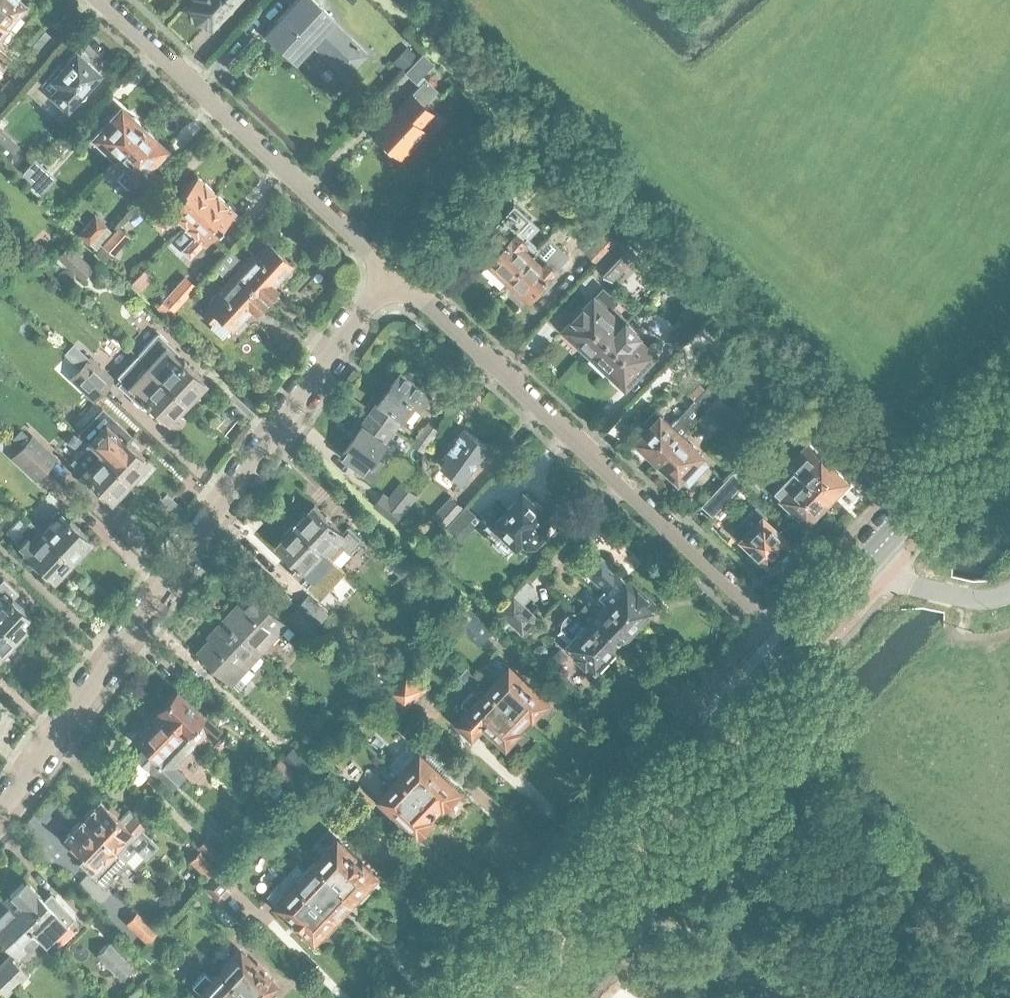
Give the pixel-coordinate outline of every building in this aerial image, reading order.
[(6,25),(26,2),(24,0),(0,0),(0,19),(6,25)] [(222,12),(227,14),(231,11),(232,8),(231,2),(232,1),(231,0),(194,0),(191,4),(194,6),(193,8),(194,9),(197,17),(204,19),(206,20),(208,19),(211,22),(219,13),(221,14),(222,12)] [(315,0),(294,0),(266,31),(296,59),(312,42),(346,74),(366,52),(332,20),(334,18),(315,0)] [(42,54),(55,38),(45,30),(32,46),(42,54)] [(2,58),(9,50),(3,45),(3,44),(0,41),(0,56),(2,58)] [(404,70),(417,56),(407,46),(393,61),(404,70)] [(60,62),(41,82),(45,86),(52,92),(67,106),(99,71),(76,51),(63,65),(60,62)] [(433,114),(423,104),(437,89),(422,75),(434,62),(423,52),(405,72),(420,85),(411,94),(411,93),(375,132),(402,157),(416,142),(411,137),(433,114)] [(11,97),(19,87),(10,80),(1,89),(11,97)] [(115,156),(143,126),(121,106),(93,135),(94,136),(87,142),(98,151),(104,145),(115,156)] [(128,186),(138,176),(138,177),(165,147),(143,126),(115,156),(128,167),(118,177),(128,186)] [(0,129),(0,150),(7,157),(18,145),(0,129)] [(19,176),(40,195),(56,176),(35,158),(19,176)] [(183,227),(216,192),(197,174),(154,220),(162,228),(172,217),(183,227)] [(191,256),(201,245),(234,210),(216,192),(183,227),(194,237),(183,248),(191,256)] [(518,229),(529,217),(513,203),(493,225),(496,228),(481,243),(495,255),(490,261),(510,280),(534,254),(523,244),(527,240),(518,232),(519,230),(518,229)] [(113,232),(106,225),(107,225),(96,214),(78,233),(90,243),(97,236),(103,242),(113,232)] [(103,242),(102,243),(114,254),(130,235),(119,225),(113,232),(103,242)] [(598,262),(619,240),(607,229),(586,251),(598,262)] [(10,240),(1,232),(0,234),(0,251),(10,240)] [(637,255),(621,240),(597,265),(613,280),(637,255)] [(221,258),(230,266),(235,270),(267,301),(278,289),(273,285),(293,264),(268,241),(254,256),(251,253),(244,261),(230,248),(221,258)] [(57,256),(82,279),(94,267),(69,244),(57,256)] [(510,280),(530,298),(541,287),(544,290),(553,280),(550,277),(558,268),(548,259),(544,264),(534,254),(510,280)] [(223,274),(230,266),(221,258),(214,265),(223,274)] [(230,326),(232,329),(252,307),(257,312),(267,301),(235,270),(218,288),(221,292),(208,306),(209,307),(203,313),(212,322),(209,324),(221,336),(230,326)] [(170,315),(189,293),(191,291),(180,281),(163,299),(158,305),(170,315)] [(587,307),(577,318),(577,317),(568,327),(570,330),(567,334),(589,355),(593,350),(596,354),(628,319),(614,306),(619,301),(605,288),(587,307)] [(610,374),(623,386),(655,352),(638,336),(642,332),(628,319),(596,354),(614,370),(610,374)] [(679,350),(697,330),(687,321),(668,341),(679,350)] [(158,332),(137,354),(189,403),(200,391),(198,389),(205,381),(198,375),(199,373),(184,359),(183,361),(177,355),(180,352),(158,332)] [(137,354),(118,375),(122,379),(118,384),(140,405),(144,400),(160,415),(162,414),(169,420),(176,413),(178,414),(189,403),(137,354)] [(79,367),(104,389),(113,379),(89,356),(79,367)] [(725,402),(746,380),(757,390),(770,375),(754,360),(740,374),(741,375),(738,379),(736,377),(719,396),(725,402)] [(719,396),(736,377),(723,365),(705,385),(700,382),(690,393),(696,399),(673,424),(656,409),(644,422),(644,426),(647,429),(638,440),(640,442),(638,444),(647,452),(649,450),(659,459),(683,434),(706,410),(719,396)] [(94,399),(104,389),(79,367),(70,377),(94,399)] [(372,412),(394,428),(402,416),(404,417),(415,403),(421,407),(431,393),(401,371),(372,412)] [(742,418),(719,396),(706,410),(730,432),(742,418)] [(385,440),(394,428),(372,412),(342,453),(372,475),(382,462),(376,457),(387,442),(385,440)] [(424,450),(439,429),(428,421),(413,442),(424,450)] [(127,438),(126,440),(114,428),(107,436),(111,441),(100,452),(132,482),(143,470),(141,468),(148,461),(141,454),(142,453),(127,438)] [(487,445),(465,429),(447,453),(450,455),(444,463),(464,478),(487,445)] [(711,462),(702,455),(704,453),(683,434),(659,459),(669,469),(667,470),(676,478),(678,477),(680,479),(682,477),(690,485),(711,462)] [(22,446),(46,468),(55,457),(32,436),(22,446)] [(848,483),(846,481),(848,479),(823,455),(822,456),(808,443),(790,462),(796,468),(795,468),(828,500),(838,490),(840,492),(848,483)] [(36,478),(46,468),(22,446),(13,456),(36,478)] [(121,493),(132,482),(100,452),(90,463),(84,458),(76,466),(89,478),(88,480),(103,494),(104,492),(111,499),(119,491),(121,493)] [(752,465),(746,460),(735,473),(744,481),(758,495),(761,491),(751,478),(750,467),(752,465)] [(819,509),(828,500),(795,468),(787,477),(785,475),(775,486),(777,487),(776,489),(809,520),(811,518),(813,520),(821,511),(819,509)] [(744,481),(735,473),(734,472),(704,504),(713,513),(744,481)] [(402,482),(389,498),(383,493),(375,503),(396,519),(416,493),(402,482)] [(486,532),(508,553),(523,536),(528,541),(537,540),(546,531),(545,523),(541,518),(547,511),(524,490),(505,511),(496,502),(475,525),(485,534),(486,532)] [(433,515),(446,526),(464,506),(452,494),(433,515)] [(297,523),(334,558),(346,546),(351,551),(363,538),(349,524),(343,530),(315,504),(297,523)] [(446,526),(455,534),(474,513),(466,505),(446,526)] [(768,561),(770,560),(775,559),(780,554),(779,550),(789,539),(773,524),(775,522),(757,505),(734,529),(743,537),(741,539),(750,548),(752,546),(768,561)] [(68,519),(61,512),(58,509),(50,517),(53,521),(43,531),(74,561),(85,549),(83,547),(90,540),(83,533),(85,532),(70,517),(68,519)] [(74,561),(43,531),(30,519),(20,530),(22,532),(15,539),(26,550),(25,550),(32,557),(31,559),(46,573),(47,571),(54,578),(61,570),(63,572),(74,561)] [(318,576),(334,558),(297,523),(278,543),(300,564),(293,572),(303,581),(312,571),(318,576)] [(409,568),(388,550),(382,557),(402,576),(409,568)] [(600,595),(608,602),(635,627),(657,603),(629,578),(628,579),(602,555),(587,571),(606,589),(600,595)] [(510,620),(524,604),(539,589),(529,580),(500,611),(510,620)] [(4,591),(1,588),(0,589),(0,623),(17,640),(28,628),(26,626),(34,618),(27,612),(28,610),(13,596),(11,598),(4,591)] [(260,653),(287,624),(254,593),(243,604),(241,602),(225,619),(260,653)] [(298,606),(317,623),(327,613),(308,595),(298,606)] [(616,647),(635,627),(608,602),(598,614),(586,603),(578,612),(616,647)] [(464,603),(451,616),(478,643),(491,629),(464,603)] [(524,604),(510,620),(523,632),(538,617),(524,604)] [(307,633),(317,623),(298,606),(289,616),(307,633)] [(594,671),(616,647),(578,612),(575,613),(573,614),(571,615),(569,616),(568,618),(566,620),(566,623),(565,625),(565,627),(575,637),(567,646),(594,671)] [(233,682),(260,653),(225,619),(208,637),(211,639),(199,650),(233,682)] [(4,649),(6,651),(17,640),(0,623),(0,654),(4,649)] [(550,659),(548,657),(545,656),(543,656),(540,658),(539,660),(539,663),(541,666),(543,667),(546,667),(549,665),(550,662),(550,659)] [(490,686),(525,719),(531,712),(534,715),(548,700),(510,664),(490,686)] [(490,686),(468,665),(459,675),(474,688),(462,700),(470,707),(459,719),(473,733),(484,721),(507,743),(521,728),(518,725),(525,719),(490,686)] [(430,686),(409,666),(384,692),(405,712),(409,708),(408,707),(415,700),(416,701),(419,697),(419,696),(425,689),(426,690),(430,686)] [(176,688),(157,708),(161,711),(193,742),(205,730),(212,737),(219,729),(203,714),(203,713),(176,688)] [(145,745),(135,756),(147,768),(149,766),(153,769),(151,771),(171,790),(185,775),(173,764),(193,742),(161,711),(137,737),(145,745)] [(425,750),(434,740),(413,720),(404,730),(425,750)] [(283,757),(302,776),(313,765),(293,746),(283,757)] [(446,802),(450,805),(461,794),(458,792),(460,790),(421,753),(401,775),(436,808),(442,802),(444,804),(446,802)] [(302,776),(283,757),(282,756),(271,768),(292,788),(302,776)] [(325,790),(334,780),(316,764),(308,773),(325,790)] [(430,815),(436,808),(401,775),(380,796),(417,831),(420,829),(423,833),(434,821),(432,818),(433,817),(430,815)] [(359,785),(350,794),(368,811),(376,801),(359,785)] [(129,809),(120,818),(100,798),(83,817),(117,850),(117,849),(125,857),(135,847),(144,856),(156,843),(140,828),(145,823),(134,813),(129,809)] [(106,861),(117,850),(83,817),(65,835),(100,870),(108,862),(106,861)] [(218,865),(227,856),(207,836),(198,845),(201,848),(218,865)] [(319,861),(356,896),(377,874),(340,839),(319,861)] [(208,876),(218,865),(201,848),(190,860),(208,876)] [(336,916),(356,896),(319,861),(303,877),(294,868),(289,873),(299,882),(299,881),(336,916)] [(201,882),(204,885),(218,900),(237,883),(220,865),(201,882)] [(4,899),(39,936),(61,915),(25,878),(4,899)] [(316,938),(336,916),(299,881),(299,882),(279,903),(316,938)] [(178,907),(186,898),(179,892),(171,901),(178,907)] [(0,903),(0,937),(27,965),(48,944),(39,936),(4,899),(0,903)] [(126,922),(147,942),(158,930),(138,910),(126,922)] [(97,953),(121,978),(133,966),(110,942),(97,953)] [(221,969),(251,997),(264,997),(271,991),(268,988),(274,982),(240,949),(221,969)] [(0,964),(0,967),(17,984),(28,974),(10,955),(0,964)] [(6,995),(17,984),(0,967),(0,989),(6,995)] [(201,991),(208,997),(251,997),(221,969),(213,978),(205,970),(192,983),(201,991)]
